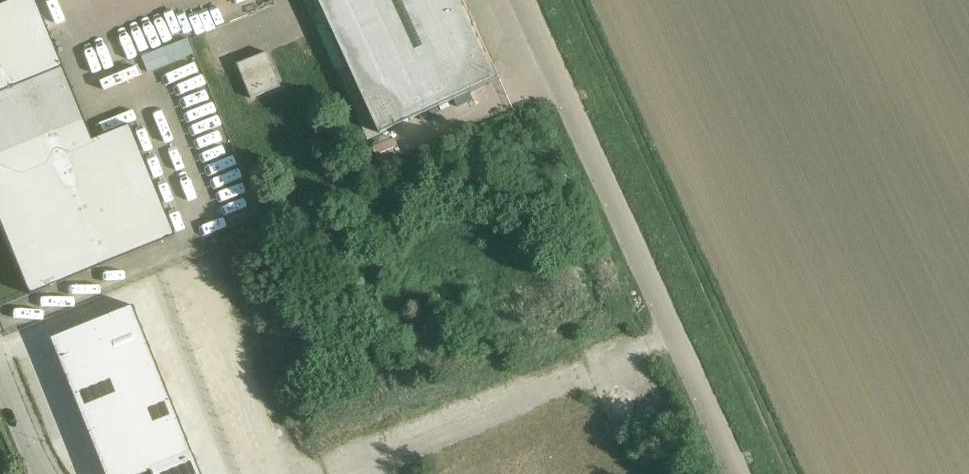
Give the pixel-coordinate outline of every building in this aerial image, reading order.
[(37,0),(15,0),(0,6),(0,217),(31,294),(176,236),(131,125),(94,140),(37,0)] [(380,133),(499,78),(463,0),(319,0),(380,133)] [(165,47),(142,57),(148,72),(194,53),(188,38),(165,48),(165,47)] [(267,52),(238,64),(252,98),(281,86),(267,52)] [(132,304),(91,321),(99,340),(140,324),(132,304)] [(91,321),(50,338),(58,357),(99,340),(91,321)] [(140,324),(99,340),(106,359),(148,342),(140,324)] [(99,340),(58,357),(65,376),(106,359),(99,340)] [(148,342),(106,359),(114,377),(155,361),(148,342)] [(106,359),(65,376),(73,394),(114,377),(106,359)] [(155,361),(114,377),(121,396),(163,379),(155,361)] [(114,377),(73,394),(80,413),(121,396),(114,377)] [(163,379),(121,396),(129,414),(170,398),(163,379)] [(121,396),(80,413),(88,431),(129,414),(121,396)] [(170,398),(129,414),(137,433),(178,416),(170,398)] [(129,414),(88,431),(95,450),(137,433),(129,414)] [(178,416),(137,433),(144,452),(186,435),(178,416)] [(95,450),(105,473),(147,473),(152,472),(152,470),(144,452),(137,433),(95,450)] [(186,435),(144,452),(152,470),(193,453),(186,435)] [(152,470),(152,472),(153,473),(202,473),(193,453),(152,470)]
